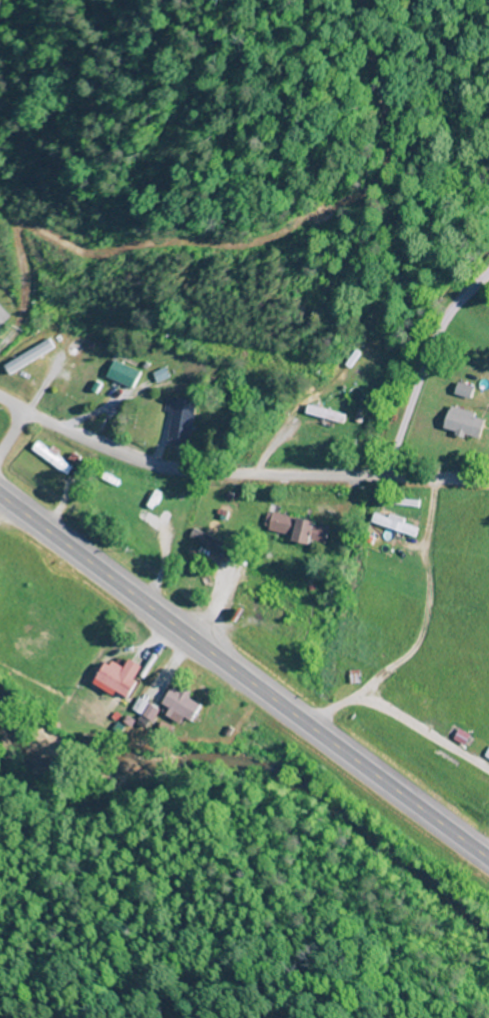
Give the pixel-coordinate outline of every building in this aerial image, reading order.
[(52,347),(45,338),(6,366),(12,375),(52,347)] [(107,380),(135,389),(141,372),(114,362),(107,380)] [(474,397),(475,387),(459,384),(458,395),(474,397)] [(195,399),(163,398),(163,413),(172,414),(171,445),(193,446),(195,399)] [(349,416),(309,405),(307,413),(346,425),(349,416)] [(479,411),(451,407),(448,432),(484,437),(487,419),(478,417),(479,411)] [(31,451),(68,475),(74,465),(36,441),(31,451)] [(104,479),(138,492),(141,484),(106,472),(104,479)] [(421,527),(377,513),(373,523),(417,538),(421,527)] [(329,542),(331,521),(271,514),(268,535),(329,542)] [(111,660),(98,682),(130,700),(149,667),(134,658),(127,669),(111,660)] [(164,706),(194,723),(206,702),(175,685),(164,706)] [(231,719),(216,708),(209,717),(224,728),(231,719)]
